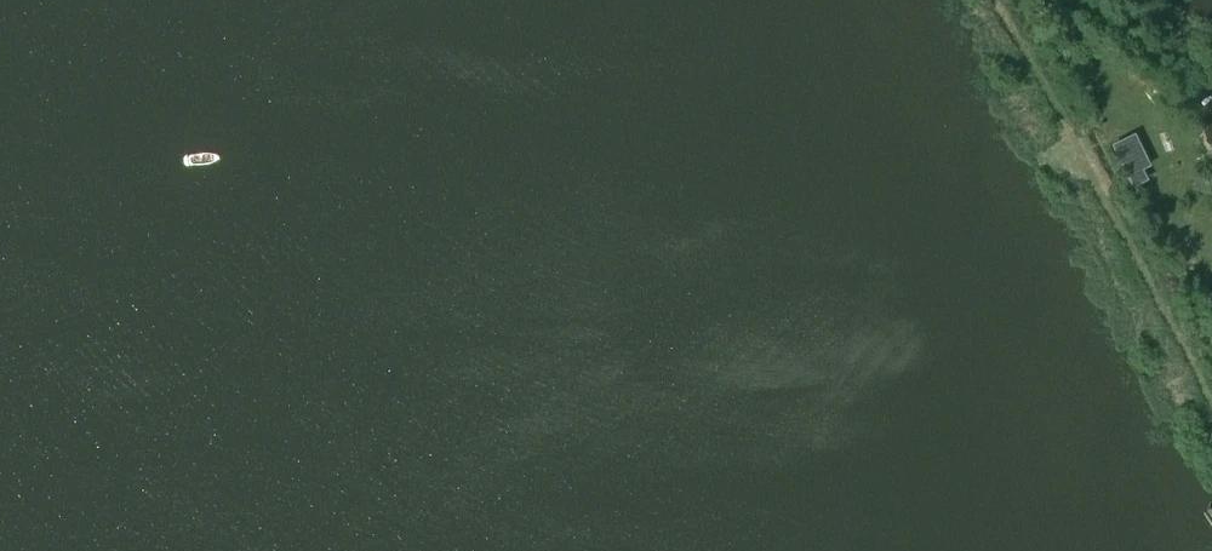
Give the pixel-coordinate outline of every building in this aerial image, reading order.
[(1131,138),(1110,147),(1127,188),(1141,182),(1136,171),(1143,168),(1131,138)]
